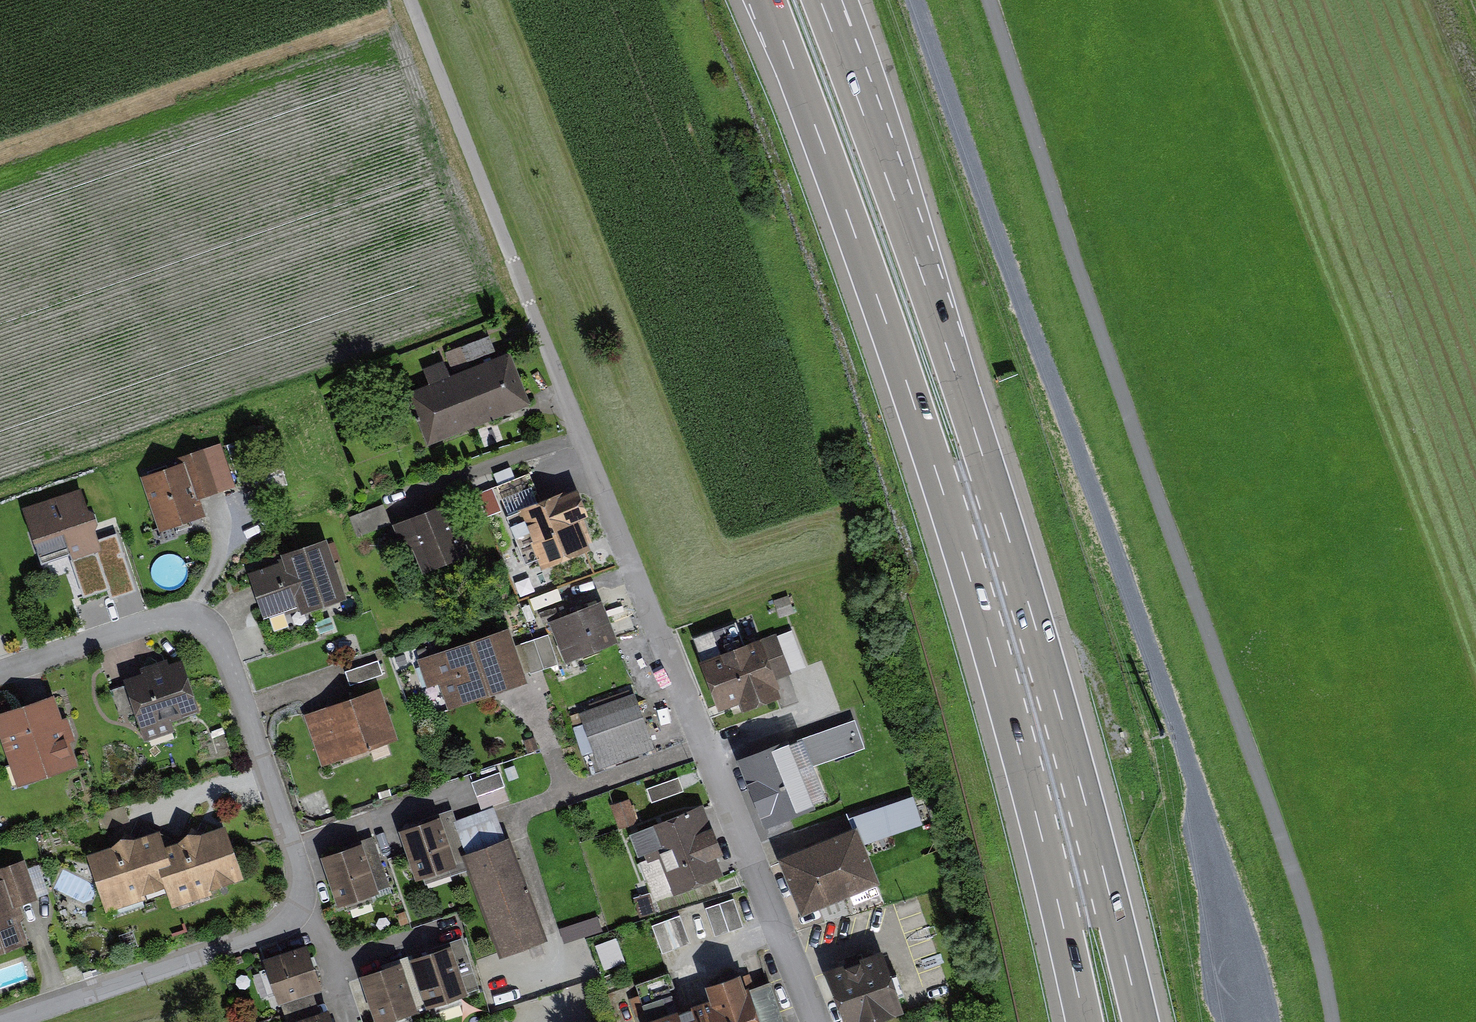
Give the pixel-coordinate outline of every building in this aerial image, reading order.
[(466,347),(445,357),(453,374),(474,365),(466,347)] [(514,352),(409,393),(430,446),(535,406),(514,352)] [(207,494),(238,485),(226,441),(195,449),(207,494)] [(187,459),(141,475),(160,532),(207,516),(187,459)] [(92,486),(30,507),(48,559),(109,538),(92,486)] [(575,490),(525,508),(546,564),(595,547),(575,490)] [(457,502),(404,520),(422,569),(474,550),(457,502)] [(350,600),(328,539),(282,555),(285,561),(250,573),(266,619),(286,612),(287,615),(301,610),(303,616),(350,600)] [(787,595),(772,600),(777,618),(793,613),(787,595)] [(605,601),(550,622),(567,664),(622,643),(605,601)] [(737,620),(690,638),(717,709),(737,702),(738,706),(739,709),(774,696),(769,684),(790,676),(789,673),(774,636),(774,634),(758,640),(756,634),(744,639),(737,620)] [(512,628),(418,660),(428,688),(442,684),(451,710),(531,682),(512,628)] [(790,630),(774,636),(789,673),(797,670),(804,667),(790,630)] [(560,662),(552,633),(519,642),(528,672),(560,662)] [(187,660),(131,679),(149,735),(206,716),(187,660)] [(379,660),(346,671),(348,678),(350,686),(384,675),(379,660)] [(382,688),(305,716),(323,767),(400,740),(382,688)] [(60,692),(0,712),(23,781),(84,761),(60,692)] [(637,693),(581,713),(601,769),(657,749),(637,693)] [(793,741),(747,757),(769,819),(815,802),(793,741)] [(482,807),(512,798),(504,768),(474,777),(482,807)] [(682,775),(648,784),(652,799),(686,790),(682,775)] [(726,867),(703,809),(654,828),(676,886),(726,867)] [(444,815),(407,828),(425,876),(461,864),(444,815)] [(211,889),(244,879),(227,826),(169,846),(163,829),(87,854),(107,915),(149,900),(148,895),(167,889),(174,908),(213,895),(211,889)] [(862,828),(783,859),(805,915),(878,887),(884,885),(868,844),(862,828)] [(379,836),(328,854),(345,900),(396,882),(379,836)] [(516,837),(470,853),(505,948),(550,932),(516,837)] [(30,944),(22,922),(25,918),(20,905),(39,899),(26,859),(0,868),(0,954),(30,944)] [(736,896),(707,903),(716,933),(744,925),(736,896)] [(567,938),(604,928),(600,915),(563,926),(567,938)] [(618,938),(599,942),(605,965),(624,961),(618,938)] [(457,941),(419,954),(437,1006),(475,992),(457,941)] [(309,943),(271,956),(286,1000),(324,986),(309,943)] [(830,972),(849,1021),(878,1021),(910,1010),(888,951),(830,972)] [(408,959),(368,973),(385,1021),(426,1008),(408,959)] [(650,1021),(768,1021),(755,985),(748,967),(709,981),(716,999),(650,1021)] [(291,1020),(292,1021),(340,1021),(334,1005),(291,1020)]
